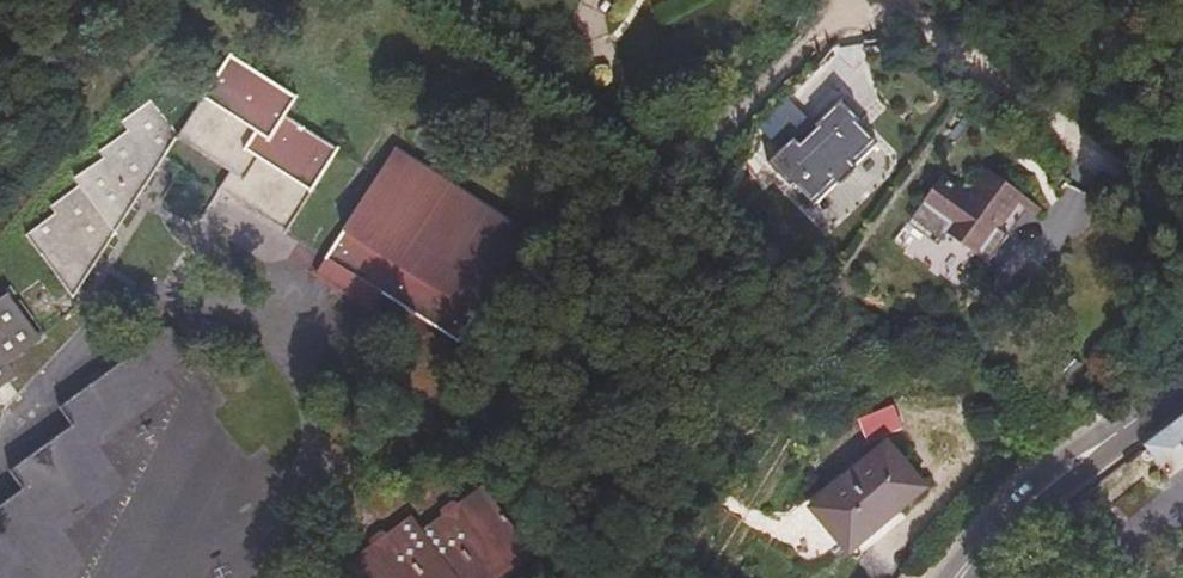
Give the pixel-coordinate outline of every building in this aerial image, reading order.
[(637,13),(644,0),(610,0),(637,13)] [(169,93),(49,235),(85,284),(189,127),(242,161),(230,179),(299,223),(356,139),(304,106),(315,89),(244,42),(233,59),(191,123),(169,93)] [(780,131),(802,144),(813,125),(790,112),(780,131)] [(861,177),(883,156),(862,134),(865,131),(848,113),(822,137),(824,140),(807,157),(804,154),(800,150),(774,174),(796,198),(800,195),(820,216),(843,194),(846,197),(863,180),(861,177)] [(409,137),(334,251),(362,269),(368,260),(392,275),(387,284),(469,338),(501,288),(515,296),(556,231),(409,137)] [(964,232),(1005,262),(1025,235),(1014,227),(1039,193),(1009,171),(989,198),(958,175),(928,216),(959,239),(964,232)] [(1039,193),(1014,227),(1025,235),(1046,206),(1054,213),(1058,207),(1039,193)] [(334,251),(324,267),(376,300),(387,284),(392,275),(368,260),(362,269),(334,251)] [(27,356),(20,346),(52,322),(17,273),(0,295),(0,374),(27,356)] [(183,313),(68,392),(81,413),(17,456),(31,476),(0,497),(0,565),(8,577),(44,577),(85,549),(59,510),(121,467),(96,431),(175,375),(166,359),(198,336),(183,313)] [(864,437),(895,430),(890,409),(859,416),(864,437)] [(1174,482),(1182,475),(1182,424),(1150,449),(1143,454),(1167,487),(1174,482)] [(810,521),(846,563),(924,499),(886,455),(810,521)] [(488,477),(427,520),(416,506),(354,549),(374,577),(464,577),(465,577),(466,577),(494,577),(518,562),(523,568),(543,555),(488,477)]
